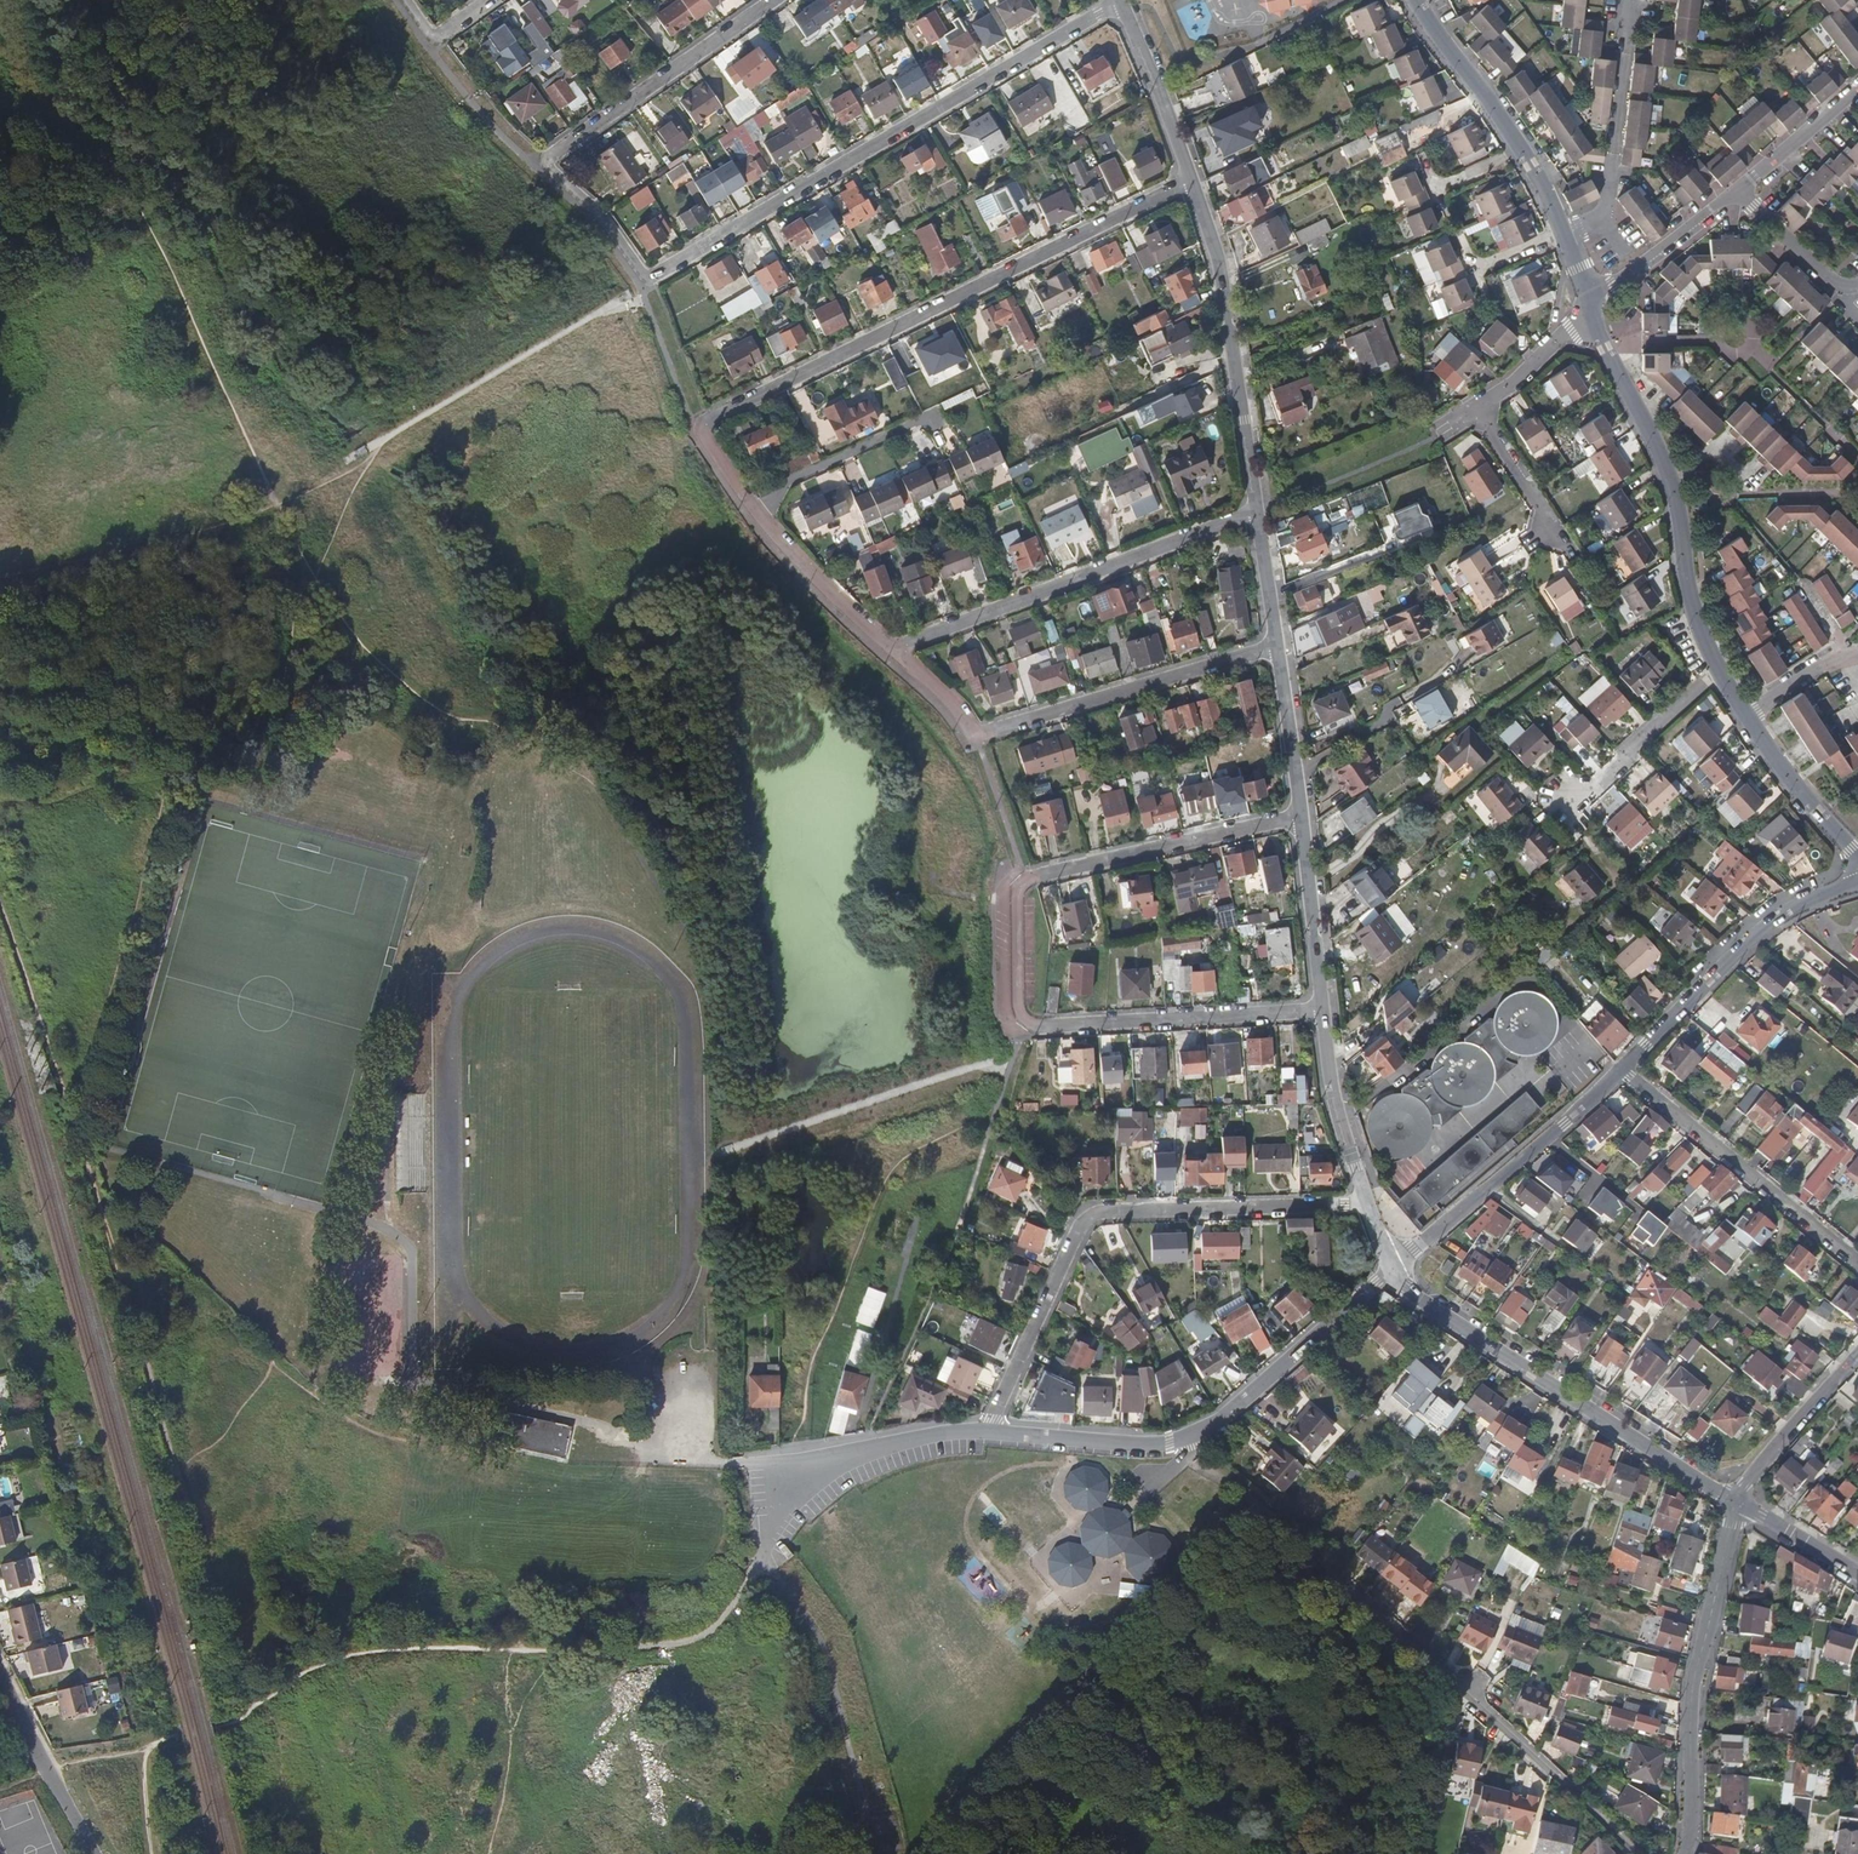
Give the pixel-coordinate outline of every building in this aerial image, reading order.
[(575,12),(591,0),(567,0),(575,12)] [(681,0),(678,0),(671,4),(688,23),(694,19),(681,0)] [(712,8),(724,0),(706,0),(712,8)] [(836,15),(826,0),(819,0),(803,11),(815,29),(836,15)] [(861,0),(826,0),(836,15),(845,9),(849,15),(864,4),(861,0)] [(1030,0),(1008,0),(998,6),(1012,28),(1037,12),(1030,0)] [(1257,3),(1258,7),(1264,10),(1266,15),(1270,14),(1274,16),(1277,16),(1279,16),(1281,11),(1299,6),(1302,10),(1307,8),(1309,4),(1312,2),(1313,1),(1312,0),(1261,0),(1257,3)] [(1584,0),(1562,0),(1561,6),(1583,9),(1584,0)] [(1700,0),(1657,0),(1657,3),(1678,6),(1676,19),(1698,22),(1700,0)] [(1828,17),(1850,0),(1815,0),(1828,17)] [(1844,18),(1857,8),(1851,0),(1850,0),(1828,17),(1819,24),(1837,48),(1855,33),(1844,18)] [(1392,24),(1388,14),(1384,16),(1378,2),(1351,14),(1361,37),(1370,33),(1392,24)] [(543,22),(529,3),(521,8),(541,36),(543,39),(549,35),(541,23),(543,22)] [(688,23),(671,4),(655,16),(669,36),(688,23)] [(1581,22),(1583,9),(1561,6),(1558,29),(1580,32),(1601,34),(1602,25),(1581,22)] [(1494,41),(1506,31),(1498,21),(1489,11),(1487,9),(1477,17),(1469,24),(1481,38),(1468,50),(1474,57),(1494,41)] [(979,53),(958,18),(952,21),(956,28),(947,33),(934,11),(917,21),(930,43),(938,39),(947,53),(944,55),(948,63),(956,58),(960,65),(979,53)] [(1464,29),(1469,24),(1477,17),(1473,12),(1460,19),(1452,24),(1459,33),(1464,29)] [(584,32),(585,20),(574,19),(573,31),(584,32)] [(1695,46),(1698,22),(1676,19),(1675,33),(1654,31),(1653,40),(1673,43),(1695,46)] [(1406,47),(1401,35),(1398,36),(1392,24),(1370,33),(1381,58),(1406,47)] [(864,47),(875,39),(871,32),(855,43),(859,49),(864,47)] [(1599,52),(1601,34),(1580,32),(1576,60),(1593,62),(1615,64),(1616,54),(1599,52)] [(528,64),(507,33),(490,45),(500,60),(494,64),(505,80),(528,64)] [(1857,68),(1857,36),(1855,33),(1837,48),(1855,71),(1857,68)] [(554,54),(543,39),(541,36),(535,41),(541,50),(536,54),(541,63),(554,54)] [(1670,71),(1673,43),(1653,40),(1650,58),(1634,57),(1633,67),(1654,69),(1670,71)] [(630,56),(620,41),(611,47),(609,42),(603,46),(606,51),(601,54),(611,69),(630,56)] [(1514,66),(1508,58),(1494,41),(1474,57),(1481,65),(1484,63),(1492,73),(1495,71),(1499,77),(1514,66)] [(570,62),(571,61),(562,48),(554,54),(541,63),(529,72),(539,86),(549,79),(544,72),(559,62),(569,77),(576,73),(570,62)] [(1424,71),(1419,60),(1420,60),(1416,51),(1392,61),(1401,81),(1405,79),(1409,87),(1431,77),(1428,69),(1424,71)] [(735,85),(757,70),(758,68),(764,63),(756,52),(726,73),(735,85)] [(1087,91),(1114,75),(1102,56),(1093,61),(1093,60),(1083,66),(1084,68),(1075,73),(1087,91)] [(1428,69),(1423,59),(1420,60),(1419,60),(1424,71),(1428,69)] [(1254,93),(1239,60),(1217,71),(1232,103),(1234,102),(1254,93)] [(1612,92),(1615,64),(1593,62),(1590,90),(1594,90),(1612,92)] [(929,86),(917,65),(892,80),(905,100),(929,86)] [(1533,93),(1517,70),(1514,66),(1499,77),(1504,84),(1501,87),(1509,99),(1506,101),(1511,108),(1533,93)] [(1651,96),(1654,69),(1633,67),(1630,94),(1629,103),(1647,105),(1648,96),(1651,96)] [(1844,83),(1833,71),(1827,76),(1838,89),(1844,83)] [(1838,89),(1827,76),(1824,74),(1806,89),(1808,92),(1802,98),(1813,111),(1814,110),(1838,89)] [(1445,100),(1440,88),(1437,89),(1431,77),(1409,87),(1419,111),(1445,100)] [(586,100),(574,82),(568,87),(562,78),(545,90),(559,110),(568,105),(571,110),(586,100)] [(720,108),(702,83),(694,88),(696,92),(689,97),(679,104),(693,125),(715,111),(720,108)] [(899,104),(886,83),(863,98),(875,118),(899,104)] [(1023,126),(1055,106),(1041,83),(1009,102),(1023,126)] [(546,105),(531,84),(508,101),(522,121),(546,105)] [(778,112),(809,92),(804,85),(799,89),(787,96),(776,103),(773,105),(778,112)] [(1561,109),(1544,85),(1533,93),(1511,108),(1517,117),(1530,108),(1541,123),(1561,109)] [(689,97),(696,92),(694,88),(687,94),(689,97)] [(787,96),(782,89),(772,95),(776,103),(787,96)] [(1611,101),(1612,92),(1594,90),(1593,99),(1611,101)] [(863,112),(851,92),(830,104),(842,124),(863,112)] [(1787,134),(1813,111),(1802,98),(1794,105),(1792,102),(1773,117),(1787,134)] [(1609,110),(1611,101),(1593,99),(1591,108),(1609,110)] [(1647,129),(1650,105),(1647,105),(1629,103),(1627,120),(1626,127),(1647,129)] [(757,116),(750,104),(735,114),(742,125),(743,125),(757,116)] [(1787,134),(1773,117),(1762,105),(1741,123),(1756,140),(1769,128),(1779,140),(1787,134)] [(1608,119),(1609,110),(1591,108),(1591,116),(1608,119)] [(1438,109),(1403,124),(1407,134),(1443,118),(1438,109)] [(1578,133),(1561,109),(1541,123),(1558,147),(1578,133)] [(1358,117),(1355,111),(1340,118),(1343,124),(1358,117)] [(1006,144),(989,115),(973,124),(974,127),(971,128),(970,127),(959,134),(969,153),(981,146),(986,155),(1006,144)] [(821,139),(808,116),(787,129),(789,131),(800,151),(821,139)] [(1607,128),(1608,119),(1591,116),(1589,126),(1607,128)] [(687,142),(672,119),(664,125),(664,127),(655,133),(654,132),(652,133),(668,155),(687,142)] [(1242,144),(1239,135),(1242,134),(1240,130),(1237,131),(1233,122),(1210,132),(1211,134),(1220,154),(1242,144)] [(1488,145),(1483,133),(1478,135),(1472,123),(1447,136),(1457,159),(1488,145)] [(1756,140),(1741,123),(1720,141),(1733,155),(1745,170),(1752,163),(1742,151),(1756,140)] [(763,158),(743,125),(742,125),(735,130),(754,161),(755,162),(760,160),(763,158)] [(1645,152),(1647,129),(1626,127),(1624,150),(1622,159),(1640,161),(1641,151),(1645,152)] [(623,138),(646,171),(659,162),(635,129),(623,138)] [(800,151),(789,131),(765,146),(777,165),(800,151)] [(1401,152),(1392,133),(1382,137),(1387,147),(1379,150),(1384,161),(1401,152)] [(1591,152),(1578,133),(1558,147),(1564,156),(1560,159),(1567,168),(1576,162),(1591,152)] [(1367,134),(1341,146),(1347,158),(1373,147),(1367,134)] [(638,170),(619,141),(597,157),(615,185),(614,186),(621,195),(646,177),(640,169),(638,170)] [(945,164),(932,142),(901,160),(908,172),(919,167),(923,172),(935,166),(937,170),(945,164)] [(1850,153),(1847,151),(1842,157),(1857,172),(1857,145),(1850,153)] [(989,160),(986,155),(981,146),(969,153),(966,154),(970,161),(972,163),(975,165),(977,165),(989,160)] [(1161,167),(1152,147),(1131,157),(1138,173),(1137,176),(1139,180),(1160,169),(1161,167)] [(1603,166),(1604,154),(1591,152),(1576,162),(1603,166)] [(1745,170),(1733,155),(1723,163),(1719,159),(1705,170),(1710,176),(1716,183),(1722,177),(1727,183),(1745,170)] [(745,181),(765,169),(760,160),(755,162),(754,161),(752,162),(749,157),(739,162),(742,168),(739,170),(745,181)] [(1842,157),(1834,164),(1830,160),(1823,167),(1843,187),(1848,191),(1857,181),(1857,172),(1842,157)] [(1639,171),(1640,161),(1622,159),(1621,168),(1639,171)] [(1708,189),(1702,182),(1710,176),(1705,170),(1698,162),(1690,169),(1692,172),(1677,185),(1681,189),(1693,203),(1708,189)] [(670,182),(687,172),(682,163),(670,171),(665,175),(670,182)] [(1253,185),(1248,173),(1252,172),(1250,167),(1246,169),(1245,165),(1223,174),(1232,194),(1253,185)] [(1843,187),(1823,167),(1815,175),(1813,173),(1807,179),(1830,201),(1843,187)] [(1421,190),(1417,181),(1418,181),(1413,171),(1390,181),(1399,201),(1404,199),(1407,207),(1429,198),(1425,188),(1421,190)] [(1120,189),(1113,173),(1103,177),(1110,191),(1111,193),(1120,189)] [(1110,191),(1103,177),(1098,179),(1095,174),(1075,183),(1085,204),(1105,196),(1105,193),(1110,191)] [(719,209),(700,176),(692,181),(711,213),(719,209)] [(1708,189),(1716,183),(1710,176),(1702,182),(1708,189)] [(1721,189),(1727,183),(1722,177),(1716,183),(1721,189)] [(1830,201),(1807,179),(1801,185),(1803,189),(1796,196),(1807,206),(1816,216),(1830,201)] [(711,213),(692,181),(685,185),(697,205),(679,215),(687,228),(711,213)] [(873,214),(865,199),(862,200),(852,182),(845,185),(847,190),(833,198),(849,227),(873,214)] [(1512,208),(1505,194),(1509,192),(1505,182),(1474,195),(1485,220),(1512,208)] [(1599,201),(1590,184),(1578,189),(1575,183),(1567,187),(1570,194),(1572,196),(1579,211),(1599,201)] [(636,202),(650,193),(646,186),(632,196),(636,202)] [(1025,229),(1005,187),(992,193),(1006,224),(997,228),(996,230),(1002,241),(1025,229)] [(1693,203),(1681,189),(1674,196),(1685,209),(1693,203)] [(1073,213),(1063,191),(1038,203),(1048,225),(1073,213)] [(1648,210),(1634,191),(1625,197),(1618,203),(1632,222),(1648,210)] [(1260,214),(1252,194),(1238,201),(1238,202),(1243,214),(1240,216),(1242,222),(1260,214)] [(1579,211),(1572,196),(1570,194),(1563,198),(1570,215),(1579,211)] [(1797,217),(1807,206),(1796,196),(1778,216),(1790,228),(1786,231),(1793,237),(1805,224),(1797,217)] [(1438,227),(1433,216),(1429,208),(1433,205),(1429,198),(1407,207),(1410,215),(1406,217),(1415,237),(1438,227)] [(1243,214),(1238,202),(1226,207),(1231,219),(1240,216),(1243,214)] [(839,230),(826,207),(804,220),(813,234),(818,243),(839,230)] [(1666,223),(1660,214),(1655,218),(1648,210),(1632,222),(1645,239),(1661,227),(1666,223)] [(1534,237),(1528,223),(1532,221),(1527,211),(1497,224),(1508,248),(1534,237)] [(666,239),(659,228),(665,225),(659,215),(635,231),(647,251),(666,239)] [(1286,243),(1274,218),(1252,230),(1263,254),(1286,243)] [(811,237),(800,219),(781,231),(785,239),(783,240),(788,250),(792,248),(792,249),(799,245),(813,268),(827,260),(818,243),(813,235),(811,237)] [(890,236),(901,230),(894,221),(876,232),(879,242),(890,236)] [(1321,235),(1328,231),(1324,222),(1291,237),(1296,248),(1302,244),(1321,235)] [(958,264),(950,246),(941,250),(930,225),(915,232),(923,250),(934,274),(958,264)] [(1164,243),(1169,240),(1174,238),(1175,236),(1170,225),(1145,238),(1151,251),(1153,252),(1154,252),(1156,250),(1164,247),(1165,245),(1164,243)] [(1650,246),(1666,234),(1661,227),(1645,239),(1650,246)] [(981,252),(973,235),(964,239),(970,251),(972,256),(981,252)] [(1325,245),(1321,235),(1302,244),(1306,254),(1310,252),(1325,245)] [(992,252),(1000,248),(995,237),(987,241),(992,252)] [(1123,257),(1115,241),(1090,253),(1099,271),(1113,264),(1114,266),(1122,262),(1121,260),(1123,257)] [(1733,274),(1733,241),(1724,241),(1724,245),(1713,246),(1714,262),(1714,274),(1733,274)] [(1754,273),(1753,245),(1742,245),(1741,241),(1733,241),(1733,274),(1754,273)] [(1456,262),(1452,252),(1452,251),(1448,242),(1425,252),(1433,271),(1438,269),(1441,278),(1463,268),(1460,262),(1459,260),(1456,262)] [(1769,259),(1754,245),(1753,245),(1754,273),(1755,274),(1769,259)] [(1135,254),(1128,258),(1137,273),(1144,269),(1135,254)] [(742,276),(731,257),(706,272),(716,290),(742,276)] [(1762,280),(1776,265),(1769,259),(1755,274),(1762,280)] [(817,274),(830,266),(827,260),(813,268),(817,274)] [(1714,274),(1714,262),(1694,262),(1682,274),(1694,287),(1705,275),(1714,274)] [(787,281),(777,263),(755,275),(766,293),(787,281)] [(1768,286),(1782,271),(1776,265),(1762,280),(1768,286)] [(1782,299),(1804,276),(1798,271),(1795,274),(1788,266),(1782,271),(1768,286),(1782,299)] [(1548,292),(1542,278),(1546,275),(1541,267),(1511,280),(1522,304),(1548,292)] [(1694,287),(1682,274),(1675,267),(1662,279),(1670,287),(1682,298),(1694,287)] [(1196,293),(1189,279),(1191,279),(1187,268),(1164,278),(1168,287),(1175,303),(1179,301),(1196,293)] [(1472,298),(1468,288),(1464,279),(1467,277),(1463,268),(1441,278),(1445,286),(1441,288),(1450,308),(1472,298)] [(1069,288),(1059,270),(1040,280),(1048,297),(1069,288)] [(1327,292),(1319,272),(1319,271),(1302,279),(1310,299),(1327,292)] [(1796,313),(1815,292),(1808,285),(1810,282),(1804,276),(1782,299),(1796,313)] [(1110,308),(1096,279),(1081,285),(1086,296),(1095,315),(1110,308)] [(893,296),(886,282),(874,288),(871,281),(858,287),(869,308),(893,296)] [(1085,297),(1078,283),(1072,286),(1071,287),(1072,291),(1068,294),(1072,303),(1085,297)] [(805,304),(797,286),(788,291),(796,308),(805,304)] [(1671,309),(1682,298),(1670,287),(1658,298),(1658,318),(1671,318),(1671,309)] [(1808,323),(1826,306),(1831,301),(1827,298),(1824,300),(1815,292),(1796,313),(1808,323)] [(1201,302),(1197,293),(1196,293),(1179,301),(1183,311),(1185,311),(1200,304),(1201,302)] [(1387,310),(1394,308),(1391,295),(1384,296),(1387,310)] [(1023,316),(1013,297),(1002,302),(1004,309),(994,314),(991,307),(982,311),(992,331),(1023,316)] [(848,324),(837,301),(814,313),(825,336),(848,324)] [(737,319),(753,311),(748,302),(733,310),(737,319)] [(1004,309),(1002,302),(991,307),(994,314),(1004,309)] [(1197,317),(1197,316),(1213,308),(1212,302),(1170,322),(1172,326),(1184,321),(1185,323),(1197,317)] [(737,319),(733,310),(730,305),(722,310),(728,324),(737,319)] [(1151,329),(1169,321),(1164,308),(1163,309),(1132,323),(1137,333),(1148,328),(1149,329),(1151,329)] [(1761,318),(1772,325),(1776,318),(1766,311),(1761,318)] [(1672,337),(1671,318),(1658,318),(1645,319),(1645,335),(1666,334),(1667,334),(1668,337),(1672,337)] [(1195,345),(1185,323),(1184,321),(1172,326),(1170,322),(1128,343),(1140,371),(1185,350),(1186,354),(1191,352),(1189,348),(1195,345)] [(1518,339),(1497,321),(1480,339),(1481,341),(1498,356),(1507,346),(1510,348),(1518,339)] [(779,336),(798,327),(796,323),(778,332),(779,336)] [(787,348),(806,339),(800,326),(798,327),(779,336),(778,332),(766,338),(775,358),(789,352),(787,348)] [(1390,360),(1377,326),(1349,337),(1362,371),(1365,370),(1368,377),(1390,369),(1387,361),(1390,360)] [(1819,359),(1841,335),(1835,329),(1831,333),(1823,326),(1804,345),(1819,359)] [(1040,351),(1031,333),(1025,336),(1028,347),(1024,349),(1028,357),(1040,351)] [(937,349),(944,344),(939,334),(914,346),(921,360),(938,351),(937,349)] [(1833,372),(1851,353),(1844,345),(1847,342),(1841,335),(1819,359),(1833,372)] [(762,358),(751,336),(719,351),(731,377),(754,367),(752,363),(762,358)] [(1486,365),(1461,343),(1444,362),(1465,382),(1475,370),(1479,373),(1486,365)] [(1305,369),(1322,361),(1321,353),(1301,360),(1305,369)] [(1857,374),(1857,359),(1851,353),(1833,372),(1847,386),(1857,374)] [(902,373),(893,354),(885,358),(887,363),(892,374),(894,377),(902,373)] [(1673,377),(1672,359),(1646,360),(1647,377),(1673,377)] [(1183,379),(1197,375),(1194,365),(1180,369),(1183,379)] [(1585,385),(1574,367),(1552,381),(1563,399),(1585,385)] [(1847,386),(1857,397),(1857,374),(1847,386)] [(1677,383),(1673,379),(1673,377),(1647,377),(1666,395),(1677,383)] [(1307,408),(1301,394),(1305,393),(1315,389),(1311,378),(1277,392),(1289,423),(1310,416),(1307,408)] [(1173,397),(1194,388),(1191,383),(1172,392),(1173,397)] [(1672,401),(1682,389),(1677,383),(1666,395),(1672,401)] [(803,388),(791,393),(798,410),(810,405),(803,388)] [(1178,406),(1175,401),(1195,392),(1194,388),(1173,397),(1172,392),(1151,402),(1156,416),(1178,406)] [(1678,408),(1690,395),(1688,392),(1687,392),(1685,391),(1683,389),(1682,389),(1672,401),(1678,408)] [(1200,407),(1201,405),(1195,392),(1175,401),(1178,406),(1182,416),(1200,407)] [(1289,423),(1277,392),(1276,392),(1268,395),(1280,427),(1289,423)] [(1310,407),(1305,393),(1301,394),(1307,408),(1310,407)] [(923,413),(913,395),(905,399),(913,418),(923,413)] [(1685,424),(1703,406),(1690,395),(1678,408),(1674,413),(1685,424)] [(882,432),(867,401),(846,411),(860,442),(882,432)] [(1715,417),(1703,406),(1685,424),(1697,435),(1715,417)] [(1741,442),(1762,419),(1748,406),(1730,425),(1737,432),(1734,436),(1741,442)] [(1550,435),(1537,415),(1517,428),(1533,453),(1553,440),(1550,435)] [(1613,431),(1604,416),(1581,430),(1591,445),(1594,443),(1601,453),(1616,443),(1610,433),(1613,431)] [(1727,428),(1715,417),(1697,435),(1709,447),(1727,428)] [(1777,432),(1762,419),(1741,442),(1747,448),(1751,444),(1759,452),(1777,432)] [(780,444),(772,425),(743,438),(751,456),(780,444)] [(1770,468),(1791,445),(1777,432),(1759,452),(1767,459),(1764,463),(1770,468)] [(1003,462),(993,438),(963,451),(963,453),(949,459),(959,481),(1003,462)] [(1151,448),(1149,442),(1134,448),(1135,450),(1133,451),(1135,455),(1151,448)] [(1805,457),(1799,452),(1791,445),(1770,468),(1775,473),(1779,469),(1787,477),(1793,470),(1805,457)] [(1211,470),(1203,447),(1166,461),(1180,495),(1195,489),(1191,479),(1211,470)] [(784,477),(821,461),(816,451),(800,458),(799,456),(780,465),(784,477)] [(1503,488),(1478,451),(1463,461),(1471,474),(1465,478),(1482,502),(1503,488)] [(1632,476),(1619,454),(1597,467),(1598,469),(1611,490),(1632,476)] [(1857,470),(1857,469),(1845,456),(1835,468),(1826,468),(1827,481),(1846,482),(1857,470)] [(1581,477),(1597,467),(1591,457),(1575,467),(1581,477)] [(1827,481),(1826,468),(1817,468),(1805,457),(1793,470),(1806,481),(1827,481)] [(952,484),(942,460),(901,478),(912,503),(952,484)] [(1028,461),(1009,468),(1012,477),(1031,470),(1028,461)] [(1154,495),(1145,470),(1110,486),(1120,509),(1154,495)] [(1712,489),(1711,479),(1702,479),(1702,480),(1702,489),(1712,489)] [(905,506),(893,480),(869,490),(869,492),(855,499),(865,523),(905,506)] [(772,494),(768,487),(757,492),(762,499),(772,494)] [(850,512),(839,489),(824,495),(823,494),(797,506),(808,531),(850,512)] [(1634,520),(1627,510),(1631,507),(1621,491),(1598,505),(1615,532),(1634,520)] [(955,510),(966,504),(961,493),(949,499),(955,510)] [(1126,522),(1160,508),(1154,495),(1120,509),(1122,514),(1126,522)] [(1364,504),(1353,506),(1355,517),(1366,515),(1364,504)] [(1433,528),(1428,517),(1422,514),(1418,505),(1393,514),(1398,529),(1396,530),(1395,531),(1393,535),(1395,538),(1396,539),(1398,540),(1400,541),(1433,528)] [(1638,517),(1631,507),(1627,510),(1634,520),(1638,517)] [(1089,532),(1078,508),(1040,524),(1052,549),(1089,532)] [(1804,521),(1803,509),(1781,509),(1770,520),(1783,533),(1795,521),(1804,521)] [(1836,519),(1825,509),(1803,509),(1804,521),(1811,521),(1823,533),(1836,519)] [(1836,544),(1854,525),(1842,514),(1836,519),(1823,533),(1836,544)] [(1329,556),(1324,541),(1359,526),(1356,519),(1320,532),(1321,534),(1296,544),(1300,553),(1304,566),(1329,556)] [(1316,533),(1312,524),(1309,526),(1306,520),(1293,525),(1295,531),(1291,532),(1294,540),(1316,533)] [(1857,546),(1857,529),(1854,525),(1836,544),(1848,556),(1857,546)] [(859,532),(843,538),(849,554),(865,548),(859,532)] [(1043,561),(1035,539),(1022,544),(1017,532),(1002,537),(1008,553),(1002,555),(1010,574),(1043,561)] [(1294,540),(1291,532),(1278,536),(1279,546),(1294,540)] [(1654,561),(1636,532),(1615,545),(1633,574),(1654,561)] [(905,546),(900,535),(884,542),(889,553),(905,546)] [(1744,559),(1754,552),(1746,540),(1724,554),(1733,568),(1730,571),(1734,578),(1749,568),(1744,559)] [(975,568),(971,558),(965,543),(933,555),(942,578),(965,570),(966,572),(975,568)] [(1848,556),(1857,565),(1857,546),(1848,556)] [(1491,569),(1480,551),(1458,565),(1469,583),(1491,569)] [(991,578),(982,553),(971,558),(975,568),(980,582),(991,578)] [(1304,566),(1300,553),(1281,561),(1283,573),(1303,565),(1304,566)] [(932,575),(926,559),(901,569),(904,577),(912,598),(933,589),(928,577),(932,575)] [(894,590),(884,564),(863,572),(873,598),(894,590)] [(1245,606),(1239,564),(1218,567),(1223,609),(1245,606)] [(1760,584),(1749,568),(1734,578),(1727,583),(1732,591),(1729,594),(1734,601),(1756,587),(1760,584)] [(1507,594),(1491,569),(1469,583),(1470,584),(1485,608),(1507,594)] [(1577,600),(1572,591),(1580,586),(1570,569),(1562,575),(1564,579),(1556,584),(1556,583),(1544,590),(1558,613),(1577,600)] [(1556,584),(1564,579),(1562,575),(1554,580),(1556,583),(1556,584)] [(1661,604),(1646,579),(1644,577),(1621,591),(1624,597),(1638,620),(1661,604)] [(1138,600),(1130,580),(1127,581),(1126,578),(1110,585),(1112,588),(1098,594),(1106,616),(1136,604),(1135,601),(1138,600)] [(1839,587),(1833,578),(1819,587),(1824,595),(1839,587)] [(1442,579),(1433,580),(1436,596),(1444,595),(1442,579)] [(1381,590),(1388,588),(1386,583),(1368,589),(1373,603),(1385,599),(1381,590)] [(1338,597),(1333,584),(1325,588),(1330,600),(1338,597)] [(1098,594),(1112,588),(1110,585),(1096,589),(1098,594)] [(1766,603),(1756,587),(1734,601),(1739,609),(1735,613),(1741,621),(1763,605),(1766,603)] [(1844,595),(1839,587),(1824,595),(1829,603),(1844,595)] [(1322,605),(1315,589),(1302,594),(1309,611),(1322,605)] [(1849,602),(1844,595),(1829,603),(1834,610),(1849,602)] [(1811,606),(1804,596),(1790,605),(1792,607),(1797,615),(1811,606)] [(1144,613),(1156,609),(1153,599),(1140,603),(1144,613)] [(1854,610),(1849,602),(1834,610),(1839,619),(1854,610)] [(1358,622),(1352,609),(1350,604),(1324,616),(1297,627),(1292,629),(1296,657),(1336,639),(1361,628),(1358,622)] [(1428,630),(1416,604),(1383,619),(1389,633),(1400,628),(1405,639),(1428,630)] [(1774,623),(1763,605),(1741,621),(1746,629),(1743,631),(1748,640),(1772,624),(1774,623)] [(1246,612),(1245,606),(1223,609),(1224,616),(1246,612)] [(1802,624),(1816,614),(1811,606),(1797,615),(1802,624)] [(1211,610),(1200,611),(1203,637),(1213,635),(1211,610)] [(1253,627),(1251,617),(1258,616),(1258,610),(1250,611),(1250,616),(1242,618),(1244,628),(1253,627)] [(1807,631),(1821,622),(1816,614),(1802,624),(1807,631)] [(1852,616),(1841,622),(1848,633),(1857,627),(1857,625),(1852,616)] [(1053,642),(1061,639),(1054,619),(1045,622),(1053,642)] [(1199,643),(1192,619),(1169,625),(1171,630),(1164,632),(1170,654),(1177,652),(1178,649),(1199,643)] [(1503,640),(1492,620),(1463,636),(1468,645),(1471,644),(1477,656),(1503,640)] [(1037,638),(1031,622),(1009,630),(1015,647),(1037,638)] [(1826,630),(1821,622),(1807,631),(1813,639),(1826,630)] [(1782,641),(1772,624),(1748,640),(1753,647),(1749,650),(1755,658),(1777,644),(1782,641)] [(1407,644),(1429,633),(1428,630),(1405,639),(1407,644)] [(1832,638),(1826,630),(1813,639),(1817,647),(1832,638)] [(1550,637),(1556,647),(1566,641),(1560,631),(1550,637)] [(1821,654),(1836,644),(1832,638),(1817,647),(1821,654)] [(1162,658),(1157,640),(1147,644),(1149,651),(1133,656),(1136,666),(1162,658)] [(1083,656),(1080,651),(1078,642),(1068,645),(1072,659),(1078,657),(1082,669),(1086,668),(1083,656)] [(1786,657),(1781,650),(1777,644),(1755,658),(1764,672),(1786,657)] [(1064,645),(1055,647),(1058,660),(1066,658),(1064,645)] [(1118,669),(1111,647),(1083,656),(1086,668),(1088,677),(1118,669)] [(1790,655),(1785,647),(1781,650),(1786,657),(1790,655)] [(987,672),(979,649),(953,659),(961,681),(987,672)] [(1036,664),(1033,654),(1015,661),(1018,672),(1036,664)] [(1663,682),(1661,679),(1669,673),(1652,654),(1645,661),(1643,660),(1621,679),(1622,680),(1639,699),(1647,692),(1649,694),(1654,691),(1659,686),(1663,682)] [(1795,662),(1790,655),(1786,657),(1791,665),(1795,662)] [(1776,684),(1795,672),(1791,665),(1786,657),(1764,672),(1773,686),(1776,684)] [(1368,680),(1398,667),(1394,659),(1364,672),(1368,680)] [(1018,672),(1015,661),(1006,664),(1009,676),(1018,673),(1018,672)] [(1068,683),(1064,668),(1062,664),(1028,674),(1033,694),(1068,683)] [(1014,698),(1006,672),(984,679),(992,705),(1014,698)] [(1259,720),(1249,681),(1238,684),(1241,694),(1245,708),(1253,737),(1263,734),(1259,720)] [(1456,714),(1439,685),(1414,700),(1420,710),(1423,709),(1427,718),(1425,719),(1431,729),(1456,714)] [(1615,723),(1633,707),(1614,686),(1588,709),(1605,729),(1613,722),(1615,723)] [(1358,720),(1343,693),(1318,707),(1332,734),(1358,720)] [(1567,713),(1575,706),(1565,695),(1557,702),(1567,713)] [(1708,695),(1696,704),(1702,712),(1714,702),(1708,695)] [(1819,711),(1813,703),(1809,696),(1803,700),(1788,711),(1798,725),(1819,711)] [(1220,713),(1215,698),(1205,701),(1204,702),(1200,704),(1199,701),(1195,703),(1201,720),(1220,713)] [(1824,707),(1819,700),(1813,703),(1819,711),(1824,707)] [(1200,723),(1193,702),(1165,711),(1171,732),(1200,723)] [(1829,714),(1824,707),(1819,711),(1823,717),(1829,714)] [(1141,732),(1138,721),(1143,720),(1145,726),(1151,725),(1150,722),(1155,720),(1150,708),(1120,718),(1129,749),(1142,745),(1138,733),(1141,732)] [(1427,718),(1423,709),(1420,710),(1418,711),(1423,721),(1425,719),(1427,718)] [(1807,738),(1828,724),(1823,717),(1819,711),(1798,725),(1807,738)] [(1218,736),(1214,723),(1222,720),(1220,713),(1201,720),(1208,740),(1218,736)] [(1598,732),(1582,714),(1566,728),(1582,746),(1598,732)] [(1718,740),(1700,720),(1681,737),(1695,753),(1699,757),(1718,740)] [(1838,738),(1828,724),(1807,738),(1817,753),(1838,738)] [(1527,770),(1553,746),(1534,725),(1508,747),(1527,770)] [(1169,760),(1160,728),(1143,733),(1146,743),(1146,751),(1140,752),(1144,767),(1166,761),(1169,760)] [(1490,756),(1467,730),(1436,756),(1436,758),(1451,775),(1463,765),(1471,773),(1490,756)] [(1077,760),(1069,734),(1018,749),(1026,775),(1077,760)] [(1255,748),(1253,738),(1241,742),(1243,752),(1255,748)] [(1847,752),(1842,744),(1838,738),(1817,753),(1820,757),(1826,766),(1832,763),(1847,752)] [(1381,775),(1371,761),(1376,758),(1368,747),(1337,767),(1345,779),(1349,785),(1354,793),(1381,775)] [(1739,779),(1732,771),(1735,767),(1719,750),(1700,768),(1724,793),(1739,779)] [(1853,761),(1847,752),(1832,763),(1836,769),(1841,766),(1851,780),(1857,776),(1857,758),(1853,761)] [(1088,765),(1077,769),(1081,782),(1092,779),(1088,765)] [(1265,793),(1262,780),(1260,771),(1253,773),(1254,781),(1243,784),(1246,798),(1265,793)] [(1424,785),(1433,778),(1426,771),(1418,778),(1424,785)] [(1678,793),(1669,784),(1659,773),(1634,795),(1638,799),(1650,812),(1658,805),(1661,808),(1678,793)] [(1520,806),(1502,785),(1499,787),(1494,779),(1475,794),(1475,795),(1484,806),(1498,823),(1520,806)] [(1217,807),(1211,781),(1182,788),(1188,813),(1217,807)] [(1764,800),(1746,781),(1744,784),(1761,803),(1764,800)] [(1052,793),(1049,782),(1035,786),(1037,796),(1052,793)] [(1743,820),(1761,803),(1744,784),(1725,800),(1743,820)] [(1132,828),(1123,789),(1102,794),(1110,833),(1132,828)] [(1177,816),(1171,794),(1153,798),(1153,795),(1137,798),(1144,827),(1152,826),(1152,822),(1177,816)] [(1070,829),(1063,798),(1036,803),(1044,835),(1070,829)] [(1374,817),(1362,798),(1340,812),(1353,832),(1374,817)] [(1622,844),(1646,822),(1629,803),(1605,824),(1622,844)] [(1653,815),(1661,808),(1658,805),(1650,812),(1653,815)] [(1547,844),(1542,837),(1544,834),(1537,827),(1535,829),(1528,821),(1512,836),(1512,837),(1538,866),(1554,851),(1547,844)] [(1795,853),(1806,843),(1789,824),(1770,841),(1770,842),(1787,861),(1795,853)] [(1798,857),(1809,846),(1806,843),(1795,853),(1798,857)] [(1256,870),(1252,851),(1238,853),(1236,847),(1226,849),(1228,855),(1223,857),(1227,876),(1256,870)] [(1282,888),(1275,853),(1257,857),(1265,892),(1282,888)] [(1748,884),(1759,870),(1742,856),(1722,879),(1739,894),(1742,896),(1750,886),(1748,884)] [(1558,875),(1580,902),(1603,885),(1582,857),(1558,875)] [(1396,888),(1375,858),(1347,877),(1370,908),(1396,888)] [(1217,888),(1211,865),(1197,868),(1171,874),(1177,899),(1176,899),(1179,913),(1196,910),(1192,894),(1217,888)] [(1750,886),(1761,872),(1759,870),(1748,884),(1750,886)] [(1143,906),(1140,879),(1129,880),(1129,885),(1119,886),(1119,888),(1112,889),(1115,913),(1143,909),(1143,906)] [(1739,894),(1722,879),(1720,882),(1737,897),(1739,894)] [(1719,904),(1725,897),(1705,880),(1688,901),(1707,918),(1719,904)] [(1091,933),(1084,901),(1061,906),(1065,925),(1062,926),(1065,939),(1091,933)] [(1161,918),(1160,903),(1143,906),(1143,909),(1145,920),(1161,918)] [(1237,925),(1232,903),(1213,907),(1215,918),(1217,927),(1233,925),(1237,925)] [(1710,920),(1722,906),(1719,904),(1707,918),(1710,920)] [(1282,918),(1281,911),(1276,911),(1269,912),(1270,920),(1282,918)] [(1270,920),(1269,912),(1247,915),(1247,923),(1270,920)] [(1396,933),(1380,913),(1356,932),(1364,942),(1360,945),(1368,956),(1396,933)] [(1690,936),(1697,929),(1678,913),(1660,935),(1678,950),(1684,944),(1690,936)] [(1217,927),(1215,918),(1208,920),(1210,928),(1217,927)] [(1291,957),(1287,927),(1265,929),(1268,960),(1274,959),(1279,964),(1284,963),(1285,963),(1285,958),(1291,957)] [(1200,946),(1199,933),(1175,936),(1176,949),(1195,947),(1200,946)] [(1375,964),(1403,941),(1396,933),(1368,956),(1375,964)] [(1628,981),(1658,953),(1639,933),(1610,960),(1628,981)] [(1214,989),(1213,970),(1193,971),(1192,964),(1184,965),(1180,965),(1180,973),(1178,974),(1176,949),(1172,950),(1171,937),(1170,934),(1162,935),(1165,979),(1181,978),(1181,989),(1193,988),(1193,990),(1205,989),(1214,989)] [(1688,948),(1695,941),(1690,936),(1684,944),(1688,948)] [(1857,941),(1851,948),(1854,951),(1848,958),(1857,967),(1857,942),(1857,941)] [(1533,972),(1554,953),(1546,942),(1524,961),(1533,972)] [(1292,968),(1291,957),(1285,958),(1285,963),(1284,963),(1279,964),(1274,959),(1268,960),(1269,970),(1292,968)] [(1164,989),(1161,958),(1153,959),(1156,990),(1164,989)] [(1092,994),(1094,964),(1071,962),(1069,992),(1092,994)] [(1774,999),(1788,981),(1771,967),(1756,984),(1774,999)] [(1149,996),(1148,968),(1122,970),(1124,997),(1149,996)] [(1839,974),(1838,975),(1829,968),(1821,977),(1829,985),(1826,988),(1819,997),(1840,1014),(1857,993),(1857,990),(1839,974)] [(1829,985),(1821,977),(1818,981),(1819,982),(1826,988),(1829,985)] [(1666,995),(1653,980),(1646,987),(1647,989),(1658,1002),(1666,995)] [(1652,1001),(1647,995),(1636,983),(1618,999),(1634,1017),(1652,1001)] [(1057,1013),(1060,988),(1051,987),(1048,1012),(1057,1013)] [(1415,1007),(1400,987),(1383,1000),(1385,1005),(1386,1007),(1389,1011),(1385,1014),(1393,1024),(1397,1020),(1405,1015),(1415,1007)] [(1492,1074),(1492,1070),(1503,1061),(1510,1063),(1517,1064),(1518,1055),(1523,1056),(1529,1056),(1535,1054),(1542,1051),(1547,1048),(1551,1044),(1554,1039),(1557,1033),(1558,1028),(1558,1023),(1558,1017),(1556,1012),(1554,1008),(1550,1002),(1546,998),(1540,994),(1535,992),(1529,991),(1522,991),(1513,993),(1507,997),(1500,1003),(1496,1009),(1494,1015),(1493,1020),(1489,1020),(1464,1039),(1462,1043),(1455,1043),(1448,1045),(1440,1049),(1435,1054),(1432,1058),(1429,1064),(1428,1068),(1427,1071),(1422,1070),(1397,1090),(1397,1094),(1391,1095),(1383,1097),(1375,1102),(1370,1107),(1365,1116),(1363,1124),(1363,1133),(1365,1137),(1367,1143),(1370,1147),(1373,1151),(1377,1154),(1384,1158),(1390,1160),(1394,1160),(1404,1160),(1408,1158),(1415,1154),(1420,1151),(1423,1146),(1426,1142),(1428,1137),(1429,1132),(1429,1126),(1439,1126),(1439,1124),(1438,1120),(1435,1114),(1446,1106),(1453,1108),(1459,1109),(1467,1108),(1474,1105),(1480,1102),(1484,1098),(1488,1093),(1491,1086),(1492,1080),(1492,1074)] [(1631,1026),(1634,1023),(1612,998),(1605,1005),(1582,1027),(1597,1043),(1599,1040),(1608,1049),(1631,1026)] [(1767,1019),(1757,1012),(1752,1019),(1761,1026),(1767,1019)] [(1410,1022),(1405,1015),(1397,1020),(1402,1028),(1410,1022)] [(1757,1051),(1777,1027),(1767,1019),(1761,1026),(1752,1019),(1749,1017),(1735,1034),(1757,1051)] [(1404,1059),(1383,1031),(1363,1047),(1385,1075),(1404,1059)] [(1273,1060),(1272,1036),(1247,1038),(1248,1062),(1273,1060)] [(1236,1060),(1236,1049),(1239,1048),(1238,1041),(1222,1042),(1222,1045),(1215,1046),(1216,1062),(1236,1060)] [(1682,1084),(1701,1061),(1680,1043),(1660,1067),(1682,1084)] [(1201,1070),(1201,1044),(1177,1044),(1177,1070),(1182,1070),(1182,1076),(1197,1076),(1197,1070),(1201,1070)] [(1746,1066),(1719,1044),(1700,1067),(1726,1088),(1740,1070),(1742,1072),(1747,1067),(1746,1066)] [(1167,1077),(1165,1046),(1132,1048),(1134,1079),(1167,1077)] [(1216,1062),(1215,1046),(1208,1046),(1210,1069),(1217,1068),(1216,1062)] [(1093,1082),(1092,1049),(1071,1050),(1072,1054),(1058,1055),(1059,1083),(1093,1082)] [(1123,1082),(1122,1056),(1110,1056),(1110,1052),(1101,1053),(1102,1083),(1123,1082)] [(1307,1101),(1307,1075),(1305,1073),(1294,1073),(1294,1074),(1294,1082),(1284,1082),(1284,1097),(1289,1097),(1290,1094),(1296,1094),(1296,1101),(1307,1101)] [(1294,1082),(1294,1074),(1284,1075),(1284,1082),(1294,1082)] [(1760,1133),(1780,1109),(1774,1104),(1781,1095),(1768,1085),(1761,1095),(1742,1118),(1760,1133)] [(1742,1118),(1761,1095),(1753,1087),(1733,1111),(1742,1118)] [(1510,1138),(1540,1111),(1524,1091),(1502,1110),(1475,1134),(1492,1154),(1510,1138)] [(1061,1094),(1061,1105),(1078,1104),(1078,1094),(1061,1094)] [(1194,1098),(1178,1098),(1178,1106),(1194,1106),(1194,1098)] [(1297,1119),(1298,1103),(1286,1103),(1277,1103),(1275,1103),(1276,1107),(1286,1107),(1286,1119),(1297,1119)] [(1793,1123),(1795,1120),(1817,1138),(1831,1150),(1808,1178),(1801,1187),(1811,1195),(1833,1168),(1834,1169),(1840,1162),(1849,1150),(1842,1144),(1824,1130),(1802,1112),(1793,1105),(1776,1127),(1780,1130),(1789,1138),(1791,1139),(1800,1129),(1793,1123)] [(1155,1140),(1155,1124),(1153,1124),(1153,1116),(1148,1116),(1147,1111),(1139,1110),(1138,1106),(1135,1107),(1117,1107),(1117,1140),(1133,1140),(1155,1140)] [(1182,1106),(1181,1124),(1207,1125),(1208,1107),(1182,1106)] [(1639,1116),(1629,1106),(1622,1113),(1632,1123),(1639,1116)] [(1846,1121),(1857,1130),(1857,1106),(1846,1121)] [(1582,1140),(1609,1117),(1604,1110),(1601,1107),(1574,1130),(1582,1140)] [(1612,1114),(1607,1107),(1604,1110),(1609,1117),(1612,1114)] [(1646,1148),(1639,1142),(1653,1124),(1663,1132),(1668,1126),(1648,1110),(1628,1134),(1616,1149),(1636,1166),(1643,1158),(1640,1157),(1646,1148)] [(1774,1137),(1780,1130),(1776,1127),(1770,1134),(1774,1137)] [(1783,1145),(1789,1138),(1780,1130),(1774,1137),(1783,1145)] [(1420,1215),(1492,1154),(1475,1134),(1445,1159),(1449,1162),(1437,1173),(1433,1169),(1416,1184),(1394,1203),(1397,1208),(1417,1232),(1418,1231),(1421,1228),(1414,1219),(1420,1215)] [(1769,1162),(1783,1145),(1774,1137),(1770,1134),(1756,1151),(1769,1162)] [(1291,1170),(1291,1143),(1252,1144),(1253,1171),(1291,1170)] [(1222,1181),(1222,1149),(1206,1148),(1206,1158),(1183,1158),(1183,1181),(1209,1181),(1222,1181)] [(1666,1177),(1678,1165),(1680,1166),(1688,1158),(1679,1148),(1666,1160),(1664,1159),(1627,1196),(1631,1200),(1640,1189),(1645,1193),(1647,1192),(1648,1193),(1650,1192),(1651,1193),(1655,1190),(1667,1179),(1666,1177)] [(1856,1156),(1849,1150),(1840,1162),(1843,1164),(1850,1157),(1854,1160),(1856,1156)] [(1330,1180),(1329,1162),(1320,1162),(1320,1154),(1298,1154),(1299,1175),(1308,1175),(1308,1181),(1330,1180)] [(1108,1180),(1108,1155),(1064,1155),(1064,1180),(1108,1180)] [(1437,1173),(1449,1162),(1445,1159),(1433,1169),(1437,1173)] [(1856,1159),(1846,1171),(1857,1181),(1857,1160),(1856,1159)] [(1015,1198),(1026,1176),(1002,1164),(991,1186),(1015,1198)] [(1683,1219),(1708,1194),(1717,1201),(1735,1180),(1719,1168),(1702,1188),(1698,1185),(1660,1223),(1671,1232),(1694,1250),(1711,1233),(1701,1226),(1695,1234),(1677,1220),(1680,1216),(1683,1219)] [(1819,1202),(1832,1186),(1824,1180),(1811,1196),(1819,1202)] [(1546,1199),(1548,1197),(1528,1182),(1520,1190),(1522,1192),(1517,1199),(1535,1214),(1546,1199)] [(1585,1207),(1610,1223),(1622,1203),(1597,1188),(1585,1207)] [(1563,1201),(1551,1192),(1548,1197),(1546,1199),(1558,1208),(1563,1201)] [(1492,1214),(1498,1206),(1489,1199),(1481,1206),(1482,1208),(1471,1223),(1463,1235),(1472,1242),(1483,1227),(1492,1214)] [(1572,1220),(1577,1212),(1563,1203),(1558,1210),(1572,1220)] [(1740,1234),(1755,1215),(1747,1209),(1732,1227),(1740,1234)] [(1640,1212),(1625,1235),(1649,1250),(1664,1227),(1640,1212)] [(1711,1233),(1724,1220),(1714,1212),(1701,1226),(1711,1233)] [(1499,1239),(1509,1225),(1492,1214),(1483,1227),(1499,1239)] [(1770,1233),(1761,1225),(1763,1222),(1755,1215),(1740,1234),(1750,1241),(1753,1244),(1758,1247),(1770,1233)] [(1327,1263),(1326,1230),(1310,1230),(1309,1217),(1283,1217),(1284,1232),(1301,1231),(1302,1264),(1327,1263)] [(1581,1253),(1594,1236),(1574,1220),(1560,1237),(1581,1253)] [(1711,1254),(1730,1235),(1745,1247),(1750,1241),(1740,1234),(1732,1227),(1724,1220),(1711,1233),(1694,1250),(1724,1274),(1729,1269),(1711,1254)] [(1037,1253),(1046,1230),(1026,1221),(1016,1243),(1009,1241),(1006,1248),(1023,1256),(1026,1248),(1037,1253)] [(1773,1229),(1763,1222),(1761,1225),(1770,1233),(1773,1229)] [(1526,1240),(1531,1230),(1518,1223),(1513,1232),(1526,1240)] [(1251,1247),(1251,1225),(1242,1225),(1242,1247),(1251,1247)] [(1239,1256),(1239,1232),(1200,1233),(1200,1257),(1239,1256)] [(1544,1239),(1538,1235),(1534,1232),(1530,1237),(1540,1245),(1544,1239)] [(1185,1260),(1184,1234),(1149,1235),(1150,1261),(1185,1260)] [(1554,1247),(1544,1239),(1540,1245),(1550,1252),(1554,1247)] [(1477,1253),(1468,1247),(1465,1252),(1469,1255),(1473,1258),(1477,1253)] [(1803,1274),(1813,1261),(1796,1247),(1781,1266),(1802,1283),(1806,1278),(1803,1274)] [(1463,1255),(1457,1250),(1454,1257),(1459,1261),(1463,1255)] [(1507,1260),(1498,1252),(1494,1258),(1503,1265),(1507,1260)] [(1475,1285),(1491,1263),(1477,1253),(1473,1258),(1469,1255),(1457,1273),(1475,1285)] [(1517,1255),(1512,1264),(1521,1268),(1525,1260),(1517,1255)] [(1038,1273),(1042,1264),(1027,1258),(1024,1265),(1025,1267),(1038,1273)] [(1443,1275),(1450,1264),(1444,1260),(1438,1271),(1443,1275)] [(1503,1281),(1508,1273),(1492,1261),(1491,1263),(1475,1285),(1470,1292),(1477,1297),(1483,1290),(1492,1297),(1499,1287),(1502,1289),(1506,1283),(1503,1281)] [(1675,1286),(1673,1285),(1649,1267),(1634,1287),(1660,1306),(1675,1286)] [(1015,1300),(1019,1282),(1024,1283),(1025,1274),(1011,1270),(1005,1297),(1015,1300)] [(1518,1287),(1525,1277),(1520,1273),(1513,1284),(1515,1285),(1518,1287)] [(1595,1286),(1600,1279),(1592,1274),(1588,1281),(1595,1286)] [(1577,1292),(1556,1277),(1541,1297),(1547,1301),(1546,1303),(1551,1306),(1538,1324),(1548,1331),(1558,1317),(1577,1292)] [(1161,1300),(1152,1282),(1131,1292),(1140,1311),(1161,1300)] [(1323,1295),(1310,1283),(1303,1290),(1315,1303),(1323,1295)] [(1298,1312),(1309,1300),(1294,1285),(1292,1286),(1273,1304),(1289,1321),(1298,1312)] [(1520,1302),(1526,1293),(1518,1287),(1515,1285),(1499,1308),(1516,1320),(1526,1307),(1520,1302)] [(1832,1308),(1847,1289),(1842,1285),(1831,1299),(1821,1290),(1817,1295),(1832,1308)] [(858,1323),(877,1327),(886,1292),(867,1287),(858,1323)] [(1699,1305),(1676,1287),(1671,1295),(1694,1312),(1699,1305)] [(1847,1289),(1832,1308),(1848,1321),(1857,1309),(1857,1298),(1847,1289)] [(1384,1314),(1397,1299),(1383,1290),(1369,1303),(1384,1314)] [(1397,1315),(1405,1305),(1397,1299),(1384,1314),(1391,1318),(1394,1315),(1397,1315)] [(1074,1316),(1078,1306),(1062,1300),(1058,1310),(1074,1316)] [(1301,1316),(1313,1305),(1309,1300),(1298,1312),(1301,1316)] [(1792,1329),(1804,1313),(1791,1303),(1778,1318),(1792,1329)] [(1258,1325),(1246,1304),(1231,1312),(1224,1316),(1219,1319),(1231,1340),(1258,1325)] [(1792,1329),(1778,1318),(1763,1305),(1755,1315),(1759,1319),(1784,1338),(1792,1329)] [(1199,1314),(1192,1308),(1182,1314),(1189,1322),(1199,1314)] [(1231,1312),(1229,1308),(1222,1312),(1224,1316),(1231,1312)] [(1142,1326),(1130,1311),(1110,1327),(1121,1341),(1142,1326)] [(1281,1336),(1267,1311),(1257,1316),(1272,1342),(1281,1336)] [(973,1330),(978,1317),(967,1312),(961,1326),(973,1330)] [(1706,1332),(1717,1319),(1709,1312),(1698,1325),(1706,1332)] [(1196,1329),(1205,1320),(1199,1314),(1189,1322),(1196,1329)] [(1590,1329),(1572,1316),(1559,1335),(1566,1341),(1569,1341),(1570,1339),(1578,1345),(1590,1329)] [(996,1355),(1006,1329),(981,1317),(969,1344),(996,1355)] [(1206,1339),(1213,1328),(1205,1320),(1196,1329),(1206,1339)] [(1411,1341),(1402,1334),(1395,1327),(1385,1320),(1370,1339),(1392,1357),(1395,1359),(1411,1341)] [(763,1338),(763,1327),(748,1326),(748,1337),(763,1338)] [(1127,1350),(1149,1334),(1142,1326),(1121,1341),(1127,1350)] [(1270,1345),(1262,1330),(1255,1335),(1262,1349),(1270,1345)] [(855,1331),(855,1339),(872,1340),(872,1332),(855,1331)] [(1578,1345),(1570,1339),(1569,1341),(1566,1341),(1559,1335),(1556,1338),(1568,1347),(1571,1344),(1576,1348),(1578,1345)] [(1625,1352),(1603,1336),(1576,1373),(1583,1378),(1595,1361),(1596,1361),(1600,1355),(1615,1366),(1625,1352)] [(1092,1364),(1098,1348),(1078,1338),(1068,1361),(1078,1366),(1080,1364),(1085,1366),(1092,1364)] [(1686,1355),(1695,1343),(1688,1338),(1679,1349),(1686,1355)] [(1816,1357),(1797,1341),(1795,1342),(1794,1341),(1789,1346),(1791,1348),(1786,1353),(1792,1358),(1783,1369),(1798,1380),(1816,1357)] [(783,1364),(784,1342),(772,1342),(772,1364),(783,1364)] [(1203,1375),(1227,1359),(1220,1348),(1211,1354),(1208,1350),(1203,1354),(1205,1358),(1196,1364),(1203,1375)] [(1635,1399),(1662,1365),(1643,1349),(1626,1368),(1638,1378),(1627,1391),(1635,1399)] [(1783,1369),(1782,1368),(1779,1371),(1755,1350),(1740,1370),(1764,1389),(1769,1383),(1774,1388),(1779,1381),(1783,1375),(1788,1378),(1781,1387),(1796,1399),(1807,1387),(1798,1380),(1783,1369)] [(971,1392),(981,1369),(957,1358),(947,1381),(948,1380),(948,1381),(947,1381),(947,1382),(971,1392)] [(1286,1378),(1294,1388),(1315,1370),(1306,1360),(1286,1378)] [(1154,1392),(1146,1362),(1136,1364),(1138,1372),(1136,1373),(1142,1396),(1154,1392)] [(1187,1381),(1175,1362),(1152,1378),(1161,1406),(1178,1394),(1176,1389),(1187,1381)] [(780,1430),(783,1364),(772,1364),(771,1374),(753,1374),(752,1405),(769,1405),(768,1430),(780,1430)] [(1700,1383),(1679,1365),(1663,1385),(1684,1403),(1700,1383)] [(859,1409),(869,1376),(846,1369),(836,1402),(859,1409)] [(1074,1410),(1075,1387),(1046,1373),(1039,1388),(1034,1387),(1025,1409),(1054,1413),(1056,1409),(1074,1410)] [(947,1390),(914,1375),(901,1402),(915,1408),(921,1395),(941,1404),(947,1390)] [(1411,1405),(1425,1388),(1410,1375),(1396,1392),(1404,1398),(1411,1405)] [(1178,1394),(1191,1385),(1187,1381),(1176,1389),(1178,1394)] [(1490,1422),(1506,1400),(1482,1382),(1466,1405),(1490,1422)] [(1112,1413),(1113,1387),(1084,1387),(1084,1413),(1112,1413)] [(1439,1428),(1455,1409),(1438,1395),(1438,1397),(1431,1391),(1403,1427),(1410,1433),(1425,1416),(1439,1428)] [(1404,1398),(1396,1392),(1393,1395),(1401,1402),(1404,1398)] [(1744,1417),(1724,1400),(1709,1419),(1729,1436),(1744,1417)] [(855,1415),(856,1410),(835,1405),(828,1432),(844,1436),(850,1413),(855,1415)] [(1311,1452),(1334,1425),(1313,1407),(1290,1434),(1311,1452)] [(564,1441),(567,1427),(541,1421),(511,1415),(500,1413),(497,1424),(493,1445),(515,1450),(537,1454),(560,1459),(564,1441)] [(1693,1430),(1701,1420),(1695,1414),(1687,1424),(1693,1430)] [(1813,1447),(1802,1436),(1795,1445),(1807,1454),(1813,1447)] [(1601,1481),(1610,1460),(1607,1458),(1611,1449),(1593,1441),(1582,1466),(1580,1472),(1601,1481)] [(1533,1478),(1546,1458),(1522,1443),(1509,1463),(1533,1478)] [(1283,1493),(1305,1467),(1285,1450),(1284,1451),(1277,1444),(1267,1455),(1275,1462),(1263,1475),(1283,1493)] [(1807,1454),(1795,1445),(1790,1451),(1801,1461),(1807,1454)] [(1574,1484),(1580,1472),(1582,1466),(1563,1456),(1555,1474),(1566,1480),(1574,1484)] [(1796,1491),(1807,1477),(1814,1482),(1825,1469),(1812,1458),(1801,1471),(1791,1462),(1776,1480),(1785,1488),(1788,1485),(1796,1491)] [(1840,1466),(1832,1460),(1825,1469),(1832,1476),(1840,1466)] [(1629,1496),(1639,1470),(1614,1462),(1604,1487),(1606,1488),(1629,1496)] [(1131,1537),(1130,1522),(1119,1510),(1104,1507),(1101,1504),(1108,1493),(1107,1479),(1097,1469),(1084,1466),(1072,1471),(1065,1484),(1066,1497),(1076,1507),(1082,1509),(1086,1509),(1089,1511),(1090,1512),(1081,1527),(1083,1544),(1082,1545),(1067,1542),(1055,1547),(1048,1560),(1053,1577),(1060,1584),(1072,1587),(1085,1581),(1092,1569),(1091,1555),(1092,1554),(1108,1557),(1123,1552),(1125,1553),(1126,1568),(1137,1580),(1153,1583),(1167,1578),(1175,1564),(1174,1548),(1164,1536),(1148,1532),(1133,1539),(1131,1537)] [(1565,1485),(1566,1480),(1555,1474),(1553,1478),(1565,1485)] [(1831,1522),(1846,1504),(1843,1502),(1855,1488),(1845,1480),(1838,1488),(1816,1515),(1822,1521),(1825,1518),(1831,1522)] [(1816,1515),(1838,1488),(1832,1483),(1828,1488),(1821,1483),(1806,1501),(1811,1505),(1808,1509),(1816,1515)] [(1629,1496),(1606,1488),(1604,1494),(1627,1502),(1629,1496)] [(1674,1533),(1682,1504),(1681,1503),(1682,1500),(1677,1493),(1675,1499),(1663,1496),(1654,1527),(1674,1533)] [(1787,1515),(1798,1501),(1786,1493),(1776,1506),(1787,1515)] [(8,1515),(14,1513),(10,1498),(0,1501),(0,1517),(8,1515)] [(1857,1524),(1857,1499),(1846,1513),(1848,1516),(1844,1520),(1854,1529),(1857,1524)] [(8,1515),(0,1517),(0,1544),(15,1541),(8,1515)] [(1642,1541),(1646,1529),(1621,1519),(1617,1531),(1619,1533),(1619,1536),(1628,1540),(1629,1536),(1642,1541)] [(1690,1573),(1699,1540),(1678,1534),(1668,1564),(1668,1566),(1690,1573)] [(1641,1551),(1615,1537),(1611,1546),(1638,1562),(1640,1555),(1641,1554),(1641,1551)] [(1381,1572),(1394,1555),(1369,1538),(1356,1555),(1381,1572)] [(1495,1572),(1504,1577),(1510,1564),(1535,1576),(1541,1562),(1507,1545),(1495,1572)] [(1794,1566),(1796,1555),(1786,1549),(1780,1545),(1776,1554),(1775,1555),(1776,1555),(1780,1558),(1794,1566)] [(1649,1594),(1660,1562),(1640,1555),(1638,1562),(1611,1546),(1606,1563),(1634,1573),(1630,1588),(1649,1594)] [(1820,1570),(1810,1564),(1796,1555),(1794,1566),(1794,1571),(1802,1576),(1817,1584),(1818,1582),(1818,1579),(1818,1576),(1819,1573),(1820,1570)] [(22,1558),(0,1563),(0,1568),(5,1591),(29,1584),(22,1558)] [(1472,1595),(1482,1573),(1457,1560),(1446,1582),(1472,1595)] [(1761,1577),(1761,1569),(1761,1567),(1757,1567),(1748,1565),(1747,1567),(1746,1577),(1745,1588),(1740,1588),(1740,1590),(1740,1591),(1742,1593),(1743,1593),(1745,1593),(1746,1592),(1747,1591),(1748,1589),(1752,1590),(1758,1590),(1760,1579),(1761,1577)] [(1800,1603),(1802,1588),(1791,1587),(1789,1602),(1800,1603)] [(38,1637),(30,1602),(6,1608),(14,1643),(38,1637)] [(1682,1623),(1684,1610),(1660,1603),(1656,1616),(1682,1623)] [(1765,1624),(1768,1609),(1745,1604),(1744,1609),(1755,1611),(1753,1619),(1754,1621),(1755,1622),(1765,1624)] [(1762,1639),(1765,1624),(1755,1622),(1754,1621),(1753,1619),(1755,1611),(1744,1609),(1739,1635),(1745,1636),(1762,1639)] [(1484,1656),(1496,1632),(1470,1618),(1457,1642),(1484,1656)] [(1677,1651),(1685,1627),(1664,1620),(1657,1636),(1665,1639),(1663,1646),(1677,1651)] [(1530,1665),(1540,1640),(1513,1629),(1512,1631),(1506,1628),(1496,1649),(1503,1652),(1503,1654),(1530,1665)] [(1856,1643),(1857,1637),(1857,1635),(1835,1632),(1833,1645),(1831,1656),(1852,1659),(1853,1654),(1856,1643)] [(1810,1649),(1811,1641),(1795,1638),(1793,1647),(1810,1649)] [(1772,1657),(1775,1643),(1766,1641),(1758,1640),(1751,1639),(1749,1653),(1754,1654),(1772,1657)] [(1778,1658),(1781,1644),(1775,1643),(1772,1657),(1778,1658)] [(59,1669),(53,1644),(22,1651),(24,1661),(27,1661),(30,1675),(59,1669)] [(1808,1662),(1810,1649),(1793,1647),(1791,1659),(1802,1661),(1808,1662)] [(1680,1668),(1663,1662),(1664,1660),(1636,1651),(1632,1666),(1670,1677),(1677,1679),(1680,1668)] [(1740,1667),(1741,1657),(1727,1655),(1726,1661),(1725,1664),(1733,1666),(1740,1667)] [(1670,1677),(1632,1666),(1628,1680),(1657,1688),(1658,1686),(1667,1688),(1670,1677)] [(1734,1684),(1735,1674),(1736,1669),(1731,1668),(1726,1668),(1722,1667),(1721,1667),(1719,1667),(1719,1672),(1718,1679),(1717,1685),(1716,1686),(1717,1687),(1719,1688),(1721,1688),(1726,1689),(1729,1689),(1732,1689),(1733,1689),(1734,1684)] [(1793,1678),(1806,1679),(1807,1668),(1794,1668),(1793,1678)] [(1543,1708),(1554,1683),(1527,1672),(1516,1698),(1543,1708)] [(1583,1698),(1589,1678),(1570,1672),(1566,1683),(1562,1682),(1559,1692),(1566,1694),(1583,1698)] [(85,1711),(78,1685),(54,1691),(59,1717),(85,1711)] [(1563,1705),(1566,1694),(1559,1692),(1555,1702),(1563,1705)] [(1786,1713),(1786,1709),(1787,1706),(1787,1702),(1773,1700),(1772,1712),(1786,1713)] [(1648,1717),(1650,1709),(1625,1701),(1622,1709),(1632,1712),(1648,1717)] [(1654,1731),(1657,1721),(1632,1713),(1610,1707),(1607,1717),(1627,1724),(1632,1725),(1633,1727),(1653,1733),(1654,1731)] [(1791,1729),(1792,1721),(1793,1713),(1792,1713),(1786,1713),(1772,1712),(1770,1731),(1770,1733),(1775,1733),(1786,1734),(1788,1735),(1790,1735),(1791,1734),(1791,1729)] [(1812,1736),(1815,1717),(1802,1716),(1801,1724),(1800,1735),(1812,1736)] [(1627,1724),(1607,1717),(1605,1718),(1604,1721),(1626,1728),(1627,1724)] [(1576,1753),(1583,1736),(1559,1727),(1551,1747),(1575,1757),(1576,1753)] [(1739,1763),(1741,1739),(1725,1737),(1724,1738),(1723,1741),(1723,1746),(1722,1762),(1724,1762),(1729,1763),(1739,1763)] [(1670,1747),(1671,1741),(1664,1738),(1656,1739),(1654,1743),(1670,1747)] [(1472,1781),(1479,1748),(1455,1742),(1447,1775),(1472,1781)] [(1797,1757),(1799,1745),(1789,1744),(1787,1763),(1794,1764),(1796,1764),(1797,1762),(1797,1757)] [(1653,1784),(1660,1753),(1635,1746),(1627,1776),(1653,1784)] [(1795,1785),(1796,1771),(1796,1764),(1794,1764),(1787,1763),(1786,1774),(1785,1782),(1784,1783),(1785,1784),(1795,1785)] [(1721,1774),(1721,1766),(1706,1764),(1705,1773),(1721,1774)] [(1805,1795),(1808,1765),(1796,1764),(1796,1771),(1795,1785),(1793,1794),(1805,1795)] [(1743,1814),(1746,1789),(1748,1778),(1724,1775),(1719,1814),(1740,1817),(1743,1817),(1743,1814)] [(1791,1807),(1793,1796),(1793,1794),(1795,1785),(1785,1784),(1784,1783),(1783,1794),(1782,1806),(1785,1807),(1788,1807),(1791,1807)] [(1476,1812),(1481,1787),(1471,1784),(1465,1809),(1476,1812)] [(1648,1813),(1655,1802),(1628,1785),(1615,1809),(1643,1825),(1650,1814),(1648,1813)] [(1501,1823),(1507,1797),(1500,1795),(1493,1794),(1493,1790),(1481,1787),(1476,1812),(1475,1817),(1501,1823)] [(1526,1839),(1535,1802),(1525,1799),(1525,1804),(1519,1802),(1519,1800),(1507,1797),(1501,1823),(1499,1835),(1514,1838),(1514,1836),(1526,1839)] [(1738,1837),(1740,1817),(1719,1814),(1715,1814),(1713,1834),(1715,1835),(1737,1838),(1738,1837)] [(1844,1816),(1841,1845),(1857,1848),(1857,1818),(1844,1816)] [(1573,1832),(1538,1825),(1531,1853),(1568,1853),(1573,1832)] [(1596,1841),(1584,1853),(1611,1853),(1596,1841)] [(1728,1847),(1704,1844),(1702,1853),(1704,1853),(1727,1853),(1728,1847)] [(1841,1845),(1840,1853),(1857,1853),(1857,1848),(1841,1845)]
